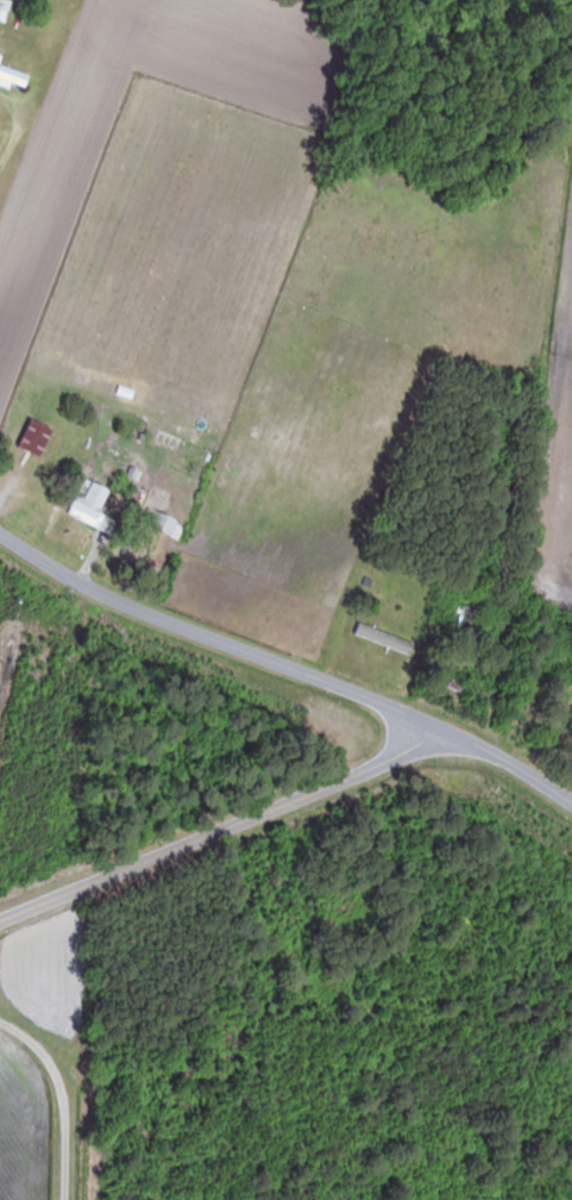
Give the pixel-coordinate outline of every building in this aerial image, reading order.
[(7,0),(0,0),(0,22),(6,24),(12,1),(7,0)] [(27,85),(31,75),(0,65),(0,76),(27,85)] [(17,446),(44,460),(58,432),(31,418),(17,446)] [(114,490),(84,478),(69,517),(117,536),(122,522),(104,515),(114,490)] [(141,525),(179,542),(187,525),(149,507),(141,525)] [(397,640),(360,624),(357,631),(395,647),(397,640)] [(491,695),(456,680),(451,691),(487,706),(491,695)] [(562,684),(559,694),(571,697),(571,686),(562,684)]
